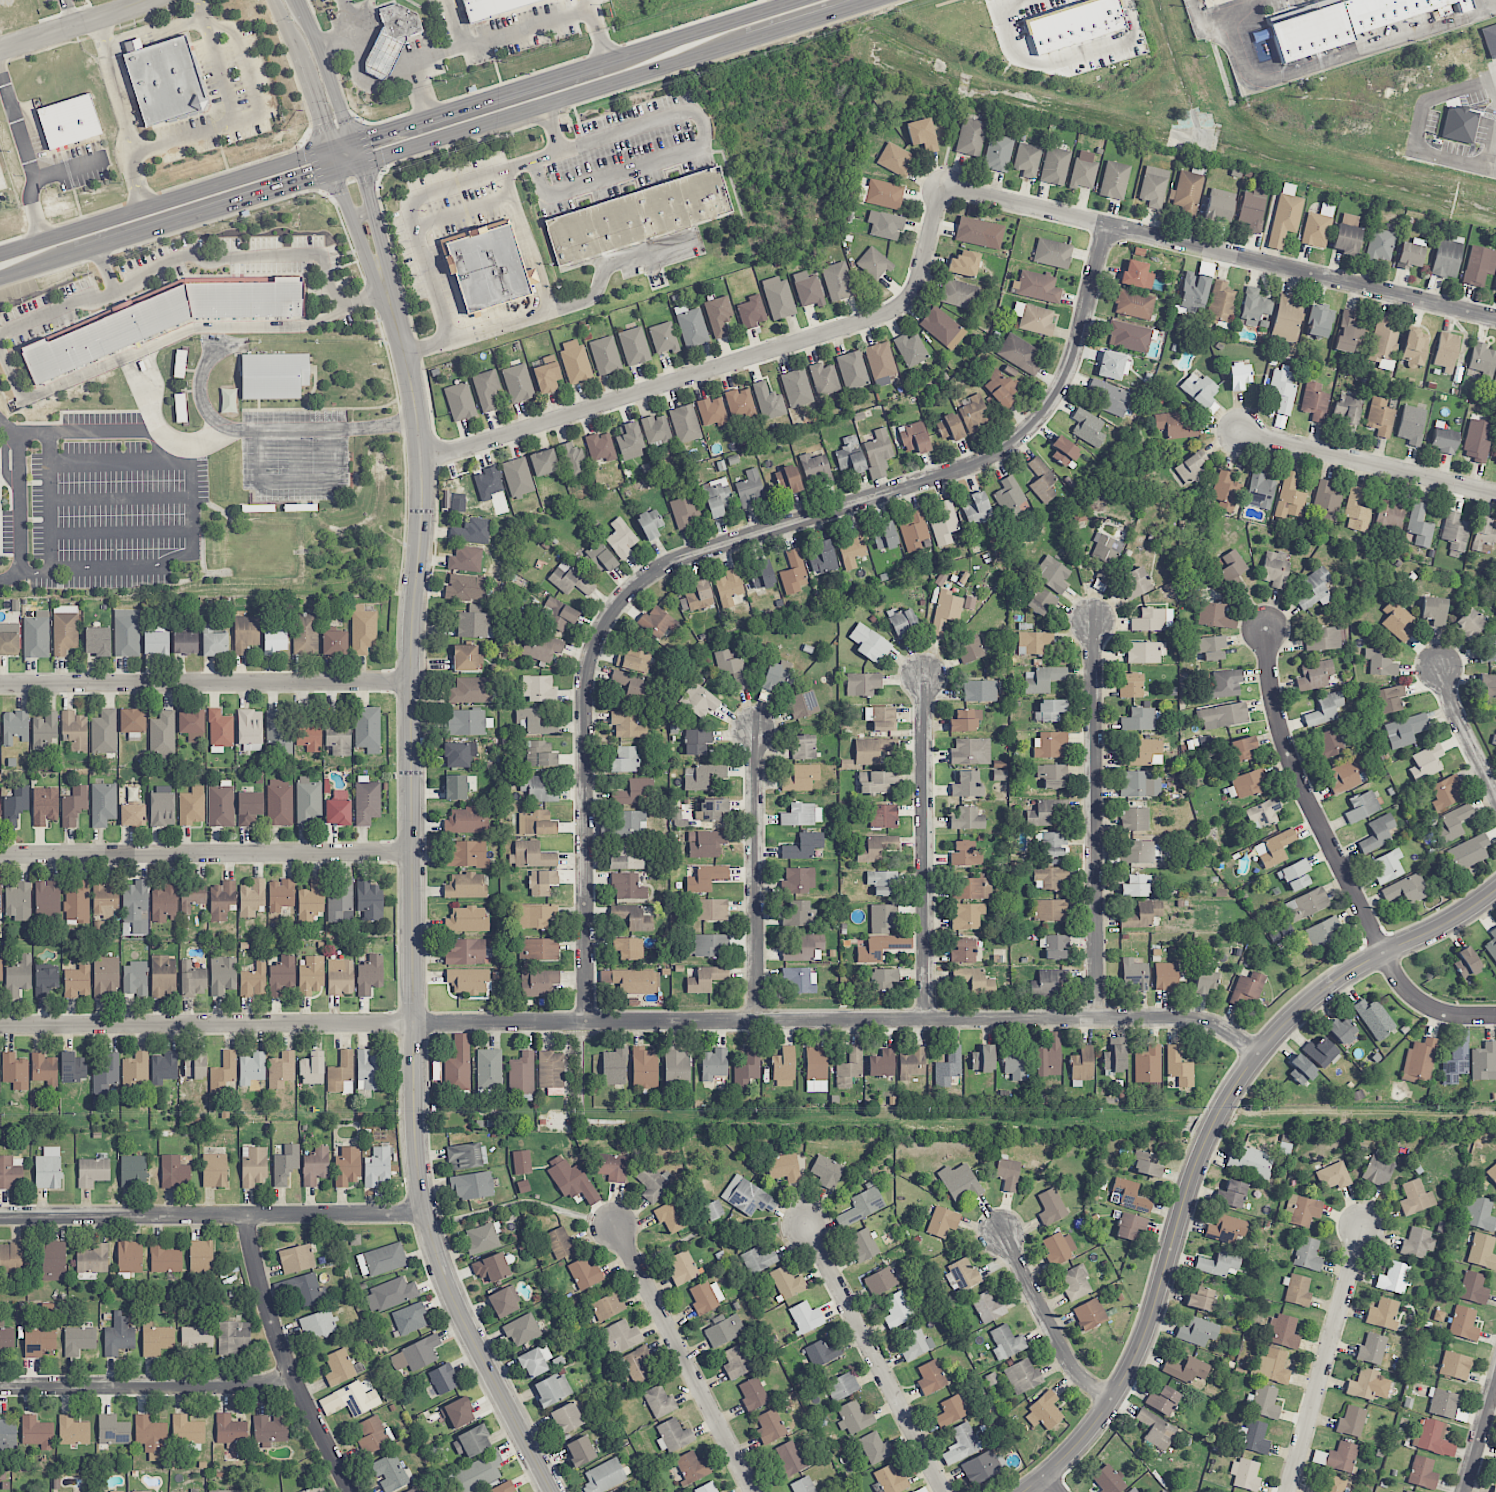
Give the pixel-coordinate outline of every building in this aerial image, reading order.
[(469,23),(542,0),(462,0),(469,23)] [(1027,20),(1091,0),(1115,0),(1124,28),(1039,56),(1027,20)] [(1268,23),(1342,0),(1468,0),(1471,9),(1459,12),(1455,2),(1351,36),(1353,41),(1281,63),(1268,23)] [(379,9),(385,26),(388,36),(394,39),(404,36),(422,31),(416,15),(395,5),(379,9)] [(1490,60),(1495,58),(1495,24),(1481,28),(1490,60)] [(381,79),(390,74),(405,39),(404,36),(394,39),(388,36),(385,26),(382,27),(365,63),(365,71),(381,79)] [(125,55),(148,126),(198,111),(201,106),(203,103),(206,100),(186,35),(125,55)] [(50,150),(37,110),(89,93),(102,133),(76,141),(50,150)] [(1441,139),(1473,144),(1478,111),(1447,106),(1441,139)] [(954,151),(978,158),(987,123),(964,117),(954,151)] [(911,146),(922,144),(924,154),(937,152),(931,118),(906,123),(911,146)] [(1007,173),(1014,138),(989,134),(983,168),(1007,173)] [(911,166),(906,165),(911,153),(886,142),(876,165),(906,178),(911,166)] [(1021,177),(1035,180),(1041,147),(1018,143),(1013,169),(1022,170),(1021,177)] [(1063,187),(1071,152),(1047,146),(1039,181),(1063,187)] [(1098,163),(1075,158),(1069,185),(1092,190),(1098,163)] [(1098,195),(1122,201),(1131,166),(1107,160),(1098,195)] [(558,269),(732,213),(718,165),(543,220),(558,269)] [(1170,171),(1145,166),(1138,199),(1148,202),(1147,207),(1161,210),(1170,171)] [(1194,219),(1204,176),(1180,170),(1175,191),(1172,190),(1169,205),(1181,208),(1179,215),(1194,219)] [(864,202),(898,211),(904,187),(870,178),(864,202)] [(1260,234),(1267,189),(1253,187),(1252,193),(1243,191),(1238,225),(1246,226),(1245,232),(1260,234)] [(1236,194),(1211,188),(1204,217),(1228,223),(1236,194)] [(1304,199),(1279,193),(1267,247),(1282,250),(1286,231),(1296,233),(1304,199)] [(1333,205),(1321,203),(1319,215),(1306,212),(1301,245),(1326,249),(1333,205)] [(869,234),(896,241),(899,230),(902,231),(905,218),(870,209),(867,224),(872,225),(869,234)] [(999,250),(1004,226),(960,216),(954,240),(999,250)] [(438,242),(450,274),(454,273),(467,315),(532,294),(508,220),(438,242)] [(1332,248),(1342,250),(1341,254),(1355,257),(1362,229),(1337,224),(1332,248)] [(1365,258),(1389,263),(1396,233),(1371,228),(1365,258)] [(1455,280),(1463,240),(1439,235),(1430,274),(1455,280)] [(1068,269),(1072,244),(1037,238),(1033,263),(1068,269)] [(1420,270),(1424,246),(1401,242),(1396,266),(1420,270)] [(877,283),(893,265),(871,245),(855,263),(877,283)] [(1471,245),(1463,283),(1483,287),(1486,273),(1493,274),(1495,258),(1495,250),(1471,245)] [(949,258),(946,272),(974,278),(980,254),(960,249),(957,259),(949,258)] [(1121,284),(1151,290),(1154,274),(1146,272),(1148,264),(1126,259),(1121,284)] [(831,303),(855,295),(844,261),(820,268),(831,303)] [(1059,303),(1062,290),(1054,288),(1056,277),(1021,269),(1019,282),(1013,280),(1010,293),(1059,303)] [(807,277),(806,271),(793,274),(800,308),(823,303),(817,275),(807,277)] [(1210,277),(1186,272),(1179,307),(1203,312),(1210,277)] [(795,316),(787,276),(763,281),(771,320),(795,316)] [(35,386),(192,318),(304,317),(303,277),(273,278),(273,282),(183,284),(48,342),(46,338),(20,349),(35,386)] [(980,287),(946,278),(939,302),(973,311),(980,287)] [(1206,321),(1229,325),(1235,291),(1226,290),(1228,282),(1214,280),(1206,321)] [(1257,325),(1260,313),(1271,316),(1274,300),(1257,297),(1259,289),(1247,286),(1239,321),(1257,325)] [(1155,298),(1120,289),(1114,312),(1149,321),(1155,298)] [(743,331),(758,327),(757,323),(767,320),(759,294),(747,297),(748,302),(736,305),(743,331)] [(1272,339),(1296,343),(1303,299),(1279,295),(1272,339)] [(725,323),(733,321),(728,297),(705,301),(712,339),(727,337),(725,323)] [(1020,317),(1018,329),(1051,336),(1054,324),(1051,324),(1054,310),(1015,302),(1012,315),(1020,317)] [(1328,339),(1333,308),(1311,304),(1305,334),(1328,339)] [(709,343),(700,307),(687,311),(685,305),(674,308),(685,349),(709,343)] [(918,324),(951,351),(967,333),(934,305),(918,324)] [(1334,348),(1360,352),(1364,322),(1354,321),(1355,312),(1343,310),(1339,335),(1336,335),(1334,348)] [(1368,361),(1381,363),(1381,359),(1393,361),(1398,328),(1387,327),(1388,319),(1376,317),(1368,361)] [(679,349),(671,321),(648,327),(656,355),(679,349)] [(1107,335),(1110,335),(1108,346),(1148,352),(1152,328),(1109,321),(1107,335)] [(652,360),(641,326),(617,333),(628,367),(652,360)] [(1428,333),(1406,330),(1402,362),(1424,365),(1428,333)] [(1460,336),(1440,332),(1433,364),(1444,367),(1443,373),(1452,374),(1460,336)] [(1035,376),(1042,363),(1036,360),(1041,351),(1008,333),(996,355),(1035,376)] [(908,369),(929,357),(916,334),(907,339),(904,334),(892,340),(908,369)] [(588,342),(599,377),(622,370),(612,335),(588,342)] [(592,379),(580,338),(558,345),(570,385),(592,379)] [(897,373),(886,341),(863,349),(874,381),(886,377),(888,383),(890,383),(888,376),(897,373)] [(1486,344),(1474,341),(1467,375),(1491,380),(1495,356),(1495,351),(1485,349),(1486,344)] [(184,379),(187,351),(176,349),(173,378),(184,379)] [(845,391),(868,385),(860,350),(836,356),(845,391)] [(1120,381),(1121,374),(1127,375),(1131,358),(1102,352),(1097,376),(1120,381)] [(242,399),(242,354),(309,354),(309,386),(301,386),(301,399),(242,399)] [(540,394),(558,389),(555,381),(562,379),(554,354),(539,359),(541,367),(533,369),(540,394)] [(512,404),(535,397),(525,362),(501,370),(512,404)] [(808,366),(818,397),(841,390),(833,365),(823,368),(821,362),(808,366)] [(1244,391),(1243,383),(1251,383),(1251,363),(1229,364),(1230,391),(1244,391)] [(982,384),(1005,410),(1015,402),(1010,396),(1021,386),(1014,377),(1018,375),(1008,364),(1000,372),(998,370),(982,384)] [(1296,385),(1292,384),(1295,371),(1273,367),(1268,394),(1280,396),(1276,414),(1290,416),(1296,385)] [(780,375),(791,409),(814,401),(803,368),(780,375)] [(483,414),(496,410),(491,394),(501,391),(495,369),(472,376),(483,414)] [(1204,376),(1201,380),(1191,373),(1179,388),(1212,415),(1220,406),(1211,399),(1219,388),(1204,376)] [(1128,404),(1134,406),(1138,395),(1092,379),(1087,391),(1103,397),(1099,410),(1122,418),(1128,404)] [(752,384),(763,421),(787,414),(780,392),(769,395),(764,380),(752,384)] [(1322,383),(1305,381),(1301,412),(1312,413),(1311,421),(1325,423),(1329,394),(1321,392),(1322,383)] [(452,422),(477,416),(468,382),(444,388),(452,422)] [(724,392),(731,418),(744,415),(746,419),(757,416),(749,388),(737,391),(737,389),(724,392)] [(221,413),(236,413),(236,389),(221,389),(221,413)] [(990,422),(979,393),(965,398),(968,405),(958,408),(966,430),(990,422)] [(175,394),(176,424),(187,423),(186,394),(175,394)] [(728,422),(721,396),(697,403),(704,429),(728,422)] [(1389,439),(1395,410),(1386,408),(1388,400),(1372,396),(1366,427),(1378,429),(1377,437),(1389,439)] [(679,444),(702,437),(691,403),(668,411),(679,444)] [(1427,410),(1404,405),(1396,437),(1409,440),(1407,445),(1418,447),(1427,410)] [(1071,418),(1078,422),(1071,433),(1097,449),(1106,436),(1098,431),(1103,422),(1078,407),(1071,418)] [(1155,430),(1167,429),(1168,439),(1199,437),(1198,424),(1179,425),(1178,413),(1154,414),(1155,430)] [(1487,416),(1472,413),(1461,457),(1485,463),(1494,424),(1485,422),(1487,416)] [(647,447),(671,443),(666,414),(642,418),(647,447)] [(935,420),(941,439),(951,436),(952,441),(963,438),(955,414),(935,420)] [(621,461),(644,456),(637,421),(622,424),(624,435),(616,436),(621,461)] [(1458,432),(1443,429),(1444,422),(1435,421),(1431,450),(1455,454),(1458,432)] [(904,452),(915,450),(916,454),(929,452),(923,422),(899,426),(904,452)] [(894,457),(885,427),(873,431),(875,439),(862,443),(873,481),(888,476),(883,460),(894,457)] [(592,462),(604,459),(605,463),(617,460),(609,433),(598,436),(597,433),(584,437),(592,462)] [(834,451),(840,471),(852,467),(854,474),(867,470),(855,434),(842,438),(845,448),(834,451)] [(1057,449),(1051,456),(1066,468),(1079,451),(1059,434),(1051,444),(1057,449)] [(559,445),(569,480),(589,474),(581,446),(573,449),(571,442),(559,445)] [(559,470),(552,448),(528,456),(535,478),(559,470)] [(1186,487),(1206,474),(1199,463),(1206,458),(1201,450),(1174,467),(1186,487)] [(808,487),(833,479),(825,454),(810,458),(809,453),(798,456),(808,487)] [(1029,486),(1044,505),(1056,495),(1049,485),(1056,479),(1037,455),(1026,464),(1038,479),(1029,486)] [(502,462),(509,498),(533,492),(526,458),(502,462)] [(504,491),(496,465),(483,469),(484,473),(473,476),(481,502),(494,498),(493,494),(504,491)] [(790,494),(802,490),(794,465),(774,471),(780,490),(788,488),(790,494)] [(747,479),(734,483),(742,509),(755,505),(754,500),(765,497),(756,468),(744,471),(747,479)] [(1217,509),(1232,514),(1242,484),(1230,480),(1232,473),(1220,469),(1210,498),(1220,501),(1217,509)] [(1307,494),(1295,491),(1299,473),(1285,470),(1275,512),(1301,519),(1307,494)] [(1265,474),(1252,471),(1245,505),(1270,510),(1276,482),(1264,479),(1265,474)] [(1026,501),(1011,474),(999,481),(1003,488),(993,493),(1008,521),(1021,513),(1017,506),(1026,501)] [(703,485),(710,519),(725,516),(723,509),(732,507),(727,479),(703,485)] [(1339,490),(1331,489),(1332,480),(1316,480),(1314,518),(1338,519),(1339,490)] [(1364,489),(1351,486),(1344,517),(1349,518),(1347,528),(1367,533),(1372,509),(1360,506),(1364,489)] [(973,503),(961,507),(968,525),(992,517),(983,490),(970,495),(973,503)] [(669,502),(678,530),(691,526),(689,521),(701,517),(693,494),(669,502)] [(1377,532),(1402,533),(1403,504),(1392,503),(1393,497),(1379,496),(1377,532)] [(936,547),(953,544),(950,532),(959,530),(952,499),(937,502),(941,521),(931,523),(936,547)] [(1406,532),(1416,534),(1414,545),(1429,549),(1435,524),(1423,522),(1427,504),(1413,501),(1406,532)] [(660,536),(656,529),(664,525),(656,509),(647,513),(646,511),(635,517),(648,542),(660,536)] [(900,523),(906,553),(922,550),(920,540),(928,538),(923,510),(909,512),(910,521),(900,523)] [(1449,555),(1463,558),(1469,522),(1460,520),(1461,513),(1446,510),(1441,539),(1451,541),(1449,555)] [(620,560),(631,552),(629,548),(638,542),(620,516),(610,523),(615,532),(605,538),(620,560)] [(489,520),(464,519),(463,528),(450,528),(449,542),(488,543),(489,520)] [(1492,543),(1495,544),(1495,522),(1477,519),(1473,551),(1490,553),(1492,543)] [(880,530),(872,533),(878,551),(898,545),(890,520),(878,524),(880,530)] [(847,533),(848,538),(837,541),(845,571),(857,568),(855,559),(867,556),(860,529),(847,533)] [(817,543),(818,549),(807,552),(814,575),(838,568),(829,539),(817,543)] [(606,575),(619,564),(598,540),(585,552),(606,575)] [(448,556),(447,571),(480,572),(482,547),(455,546),(455,556),(448,556)] [(791,569),(779,572),(786,596),(801,591),(800,586),(809,583),(798,547),(785,551),(791,569)] [(1221,557),(1227,567),(1224,569),(1232,580),(1248,569),(1234,548),(1221,557)] [(1271,587),(1283,590),(1290,563),(1281,561),(1283,555),(1266,550),(1259,580),(1272,583),(1271,587)] [(1071,572),(1047,554),(1032,575),(1060,595),(1067,585),(1064,583),(1071,572)] [(756,570),(751,571),(754,589),(774,585),(769,559),(754,562),(756,570)] [(566,595),(574,586),(587,597),(595,588),(564,560),(547,578),(566,595)] [(1131,599),(1152,589),(1142,566),(1121,575),(1131,599)] [(1309,591),(1295,600),(1302,612),(1329,595),(1323,584),(1331,580),(1323,566),(1302,579),(1309,591)] [(731,598),(744,593),(736,567),(723,571),(725,576),(713,580),(722,610),(734,606),(731,598)] [(444,600),(471,601),(471,598),(480,598),(481,589),(477,589),(477,576),(450,575),(449,585),(445,585),(444,600)] [(696,592),(678,597),(683,613),(714,605),(707,579),(693,582),(696,592)] [(1029,590),(1034,594),(1026,606),(1044,618),(1057,599),(1034,583),(1029,590)] [(963,598),(952,596),(953,591),(940,589),(930,635),(943,637),(946,619),(958,621),(963,598)] [(1433,620),(1432,626),(1443,627),(1447,599),(1423,596),(1420,618),(1433,620)] [(550,618),(547,625),(563,632),(567,622),(574,625),(580,611),(548,597),(541,614),(550,618)] [(1381,610),(1388,616),(1381,624),(1403,644),(1412,634),(1406,629),(1415,619),(1392,599),(1381,610)] [(1236,629),(1237,616),(1225,615),(1226,604),(1200,602),(1198,626),(1236,629)] [(376,611),(364,612),(364,604),(351,605),(352,656),(368,655),(368,648),(377,648),(376,611)] [(679,621),(651,604),(638,627),(660,640),(668,627),(673,630),(679,621)] [(77,606),(53,607),(54,657),(66,657),(66,649),(78,649),(77,606)] [(888,613),(896,638),(919,631),(911,606),(888,613)] [(1486,624),(1471,607),(1451,623),(1466,641),(1486,624)] [(1165,631),(1165,608),(1140,608),(1141,618),(1130,618),(1131,631),(1165,631)] [(140,610),(114,610),(113,656),(140,656),(140,610)] [(49,611),(36,611),(36,618),(24,618),(23,658),(49,658),(49,611)] [(488,638),(488,613),(457,613),(456,637),(488,638)] [(293,654),(317,655),(318,615),(294,614),(293,654)] [(235,655),(247,655),(247,646),(260,645),(259,616),(234,617),(235,655)] [(856,651),(878,666),(892,645),(859,622),(848,637),(859,645),(856,651)] [(228,633),(213,633),(213,624),(203,624),(202,656),(227,656),(228,633)] [(1305,651),(1340,649),(1339,626),(1304,628),(1305,651)] [(110,628),(85,628),(85,656),(110,656),(110,628)] [(264,630),(264,651),(287,651),(287,629),(264,630)] [(348,632),(323,631),(322,654),(347,655),(348,632)] [(169,632),(144,632),(144,655),(169,656),(169,632)] [(521,655),(550,665),(554,652),(561,654),(564,643),(528,632),(521,655)] [(1053,632),(1018,632),(1018,655),(1045,655),(1045,646),(1052,646),(1053,632)] [(198,653),(197,633),(173,633),(173,654),(198,653)] [(984,656),(975,634),(959,641),(963,651),(958,653),(963,665),(984,656)] [(1495,660),(1495,635),(1475,640),(1480,664),(1495,660)] [(1204,661),(1224,660),(1223,648),(1226,648),(1225,636),(1194,638),(1195,653),(1204,653),(1204,661)] [(1166,642),(1127,643),(1127,664),(1160,663),(1160,656),(1166,656),(1166,642)] [(615,666),(647,674),(653,649),(628,643),(625,654),(618,652),(615,666)] [(453,671),(477,671),(476,664),(483,664),(483,654),(477,654),(477,645),(453,645),(453,671)] [(732,675),(736,691),(749,688),(742,657),(731,660),(729,649),(714,653),(720,678),(732,675)] [(1397,676),(1398,663),(1390,663),(1390,657),(1382,657),(1382,649),(1364,649),(1364,660),(1369,660),(1369,675),(1397,676)] [(1334,674),(1330,659),(1300,666),(1303,678),(1295,679),(1298,692),(1328,685),(1326,676),(1334,674)] [(779,665),(769,662),(760,688),(772,692),(774,686),(783,689),(791,663),(781,660),(779,665)] [(1024,694),(1049,694),(1049,681),(1067,681),(1067,668),(1035,667),(1035,672),(1025,672),(1024,694)] [(646,704),(648,690),(642,689),(644,677),(612,670),(610,683),(628,686),(625,700),(646,704)] [(1213,687),(1207,687),(1208,697),(1239,696),(1239,682),(1242,682),(1242,670),(1213,671),(1213,687)] [(846,696),(872,697),(873,689),(881,689),(881,674),(847,673),(846,696)] [(1120,698),(1143,697),(1142,673),(1123,674),(1124,685),(1119,685),(1120,698)] [(522,676),(522,701),(557,700),(556,688),(552,688),(551,675),(522,676)] [(1480,675),(1480,687),(1486,687),(1485,697),(1495,697),(1495,675),(1480,675)] [(448,688),(449,703),(492,703),(491,678),(456,678),(456,687),(448,688)] [(719,701),(694,681),(678,701),(703,721),(719,701)] [(963,701),(996,702),(996,681),(963,681),(963,701)] [(1400,711),(1399,698),(1405,697),(1404,686),(1375,689),(1378,714),(1400,711)] [(794,720),(820,712),(812,690),(787,698),(794,720)] [(1306,727),(1337,720),(1334,708),(1344,706),(1341,691),(1315,697),(1318,709),(1302,713),(1306,727)] [(1039,700),(1040,711),(1035,711),(1035,722),(1059,722),(1059,713),(1066,712),(1066,700),(1039,700)] [(1195,710),(1198,726),(1216,723),(1217,727),(1248,722),(1245,702),(1195,710)] [(895,706),(865,707),(865,720),(872,720),(872,732),(896,732),(895,706)] [(380,755),(380,707),(355,708),(355,748),(367,748),(367,755),(380,755)] [(1120,717),(1120,730),(1155,730),(1154,707),(1129,708),(1130,717),(1120,717)] [(233,716),(221,716),(221,708),(209,708),(209,753),(223,752),(223,747),(233,747),(233,716)] [(528,734),(558,735),(559,721),(539,721),(540,709),(516,708),(516,728),(528,728),(528,734)] [(116,709),(100,709),(100,718),(91,718),(91,753),(116,753),(116,709)] [(120,709),(119,732),(145,733),(146,709),(120,709)] [(949,719),(949,732),(976,731),(975,721),(981,721),(981,709),(955,710),(956,719),(949,719)] [(150,754),(161,753),(161,763),(175,763),(174,710),(159,711),(160,719),(149,719),(150,754)] [(261,710),(238,710),(239,751),(262,751),(261,710)] [(485,710),(447,711),(448,724),(442,724),(442,736),(485,735),(485,728),(492,727),(492,718),(485,718),(485,710)] [(32,719),(33,750),(48,750),(47,740),(57,740),(57,711),(45,711),(45,718),(32,719)] [(87,751),(87,716),(75,716),(76,711),(61,711),(61,742),(70,742),(70,751),(87,751)] [(204,734),(204,711),(178,711),(178,733),(204,734)] [(292,754),(291,729),(284,729),(283,711),(266,711),(267,754),(292,754)] [(615,725),(615,738),(647,737),(646,725),(637,725),(637,711),(610,711),(610,725),(615,725)] [(28,742),(29,712),(4,712),(3,746),(13,746),(13,736),(21,737),(21,742),(28,742)] [(1412,735),(1429,729),(1424,713),(1384,725),(1391,750),(1415,743),(1412,735)] [(306,752),(321,752),(321,722),(296,722),(296,746),(306,746),(306,752)] [(325,747),(332,747),(332,756),(351,755),(350,726),(325,726),(325,747)] [(1311,737),(1321,761),(1345,751),(1335,727),(1311,737)] [(705,755),(706,742),(711,742),(712,730),(685,729),(685,755),(705,755)] [(1067,732),(1035,733),(1035,758),(1062,758),(1062,745),(1068,745),(1067,732)] [(796,760),(815,759),(815,735),(795,736),(796,760)] [(1257,748),(1255,736),(1230,741),(1234,763),(1252,760),(1251,749),(1257,748)] [(990,764),(990,739),(955,738),(955,749),(949,749),(949,764),(990,764)] [(855,740),(856,765),(880,764),(879,752),(897,752),(897,739),(855,740)] [(1119,766),(1151,766),(1151,754),(1162,754),(1162,739),(1137,740),(1137,752),(1119,752),(1119,766)] [(527,766),(557,766),(557,752),(551,752),(551,741),(526,742),(527,766)] [(477,742),(445,743),(445,768),(469,767),(469,757),(477,757),(477,742)] [(1408,769),(1414,783),(1443,770),(1438,758),(1444,755),(1438,743),(1410,755),(1415,766),(1408,769)] [(609,772),(638,772),(637,746),(616,746),(616,758),(609,759),(609,772)] [(1336,783),(1329,785),(1334,796),(1362,784),(1357,773),(1363,770),(1356,757),(1329,769),(1336,783)] [(684,768),(684,791),(708,791),(709,778),(727,779),(727,765),(694,764),(694,768),(684,768)] [(781,778),(782,792),(811,791),(811,781),(819,780),(819,765),(788,765),(788,778),(781,778)] [(1067,765),(1036,765),(1036,777),(1043,777),(1043,789),(1063,789),(1063,778),(1067,778),(1067,765)] [(1262,792),(1258,782),(1267,779),(1263,767),(1231,778),(1238,799),(1262,792)] [(951,797),(984,796),(983,784),(978,784),(978,770),(957,771),(958,784),(951,784),(951,797)] [(1120,798),(1161,797),(1160,776),(1152,776),(1152,771),(1123,772),(1124,784),(1119,784),(1120,798)] [(897,772),(859,772),(859,793),(890,794),(890,784),(897,784),(897,772)] [(1455,788),(1461,785),(1454,773),(1429,787),(1436,800),(1431,803),(1436,813),(1462,799),(1455,788)] [(467,775),(445,776),(446,800),(467,800),(467,775)] [(551,775),(519,776),(520,792),(528,791),(528,802),(559,802),(558,788),(551,788),(551,775)] [(297,827),(312,827),(312,818),(321,818),(321,783),(309,783),(309,776),(297,777),(297,827)] [(380,818),(381,783),(368,782),(368,776),(356,776),(356,826),(370,827),(371,818),(380,818)] [(610,791),(610,804),(646,805),(646,793),(653,793),(653,779),(629,778),(628,792),(610,791)] [(292,826),(291,779),(267,780),(267,826),(292,826)] [(208,786),(209,827),(234,827),(233,781),(220,781),(220,786),(208,786)] [(92,784),(91,828),(107,828),(107,819),(116,819),(116,784),(92,784)] [(29,810),(29,786),(14,785),(14,796),(4,796),(3,828),(18,828),(18,810),(29,810)] [(88,785),(71,785),(72,796),(61,796),(62,828),(77,828),(76,810),(88,810),(88,785)] [(33,827),(46,827),(46,820),(58,820),(58,788),(34,788),(33,827)] [(1348,800),(1353,809),(1344,813),(1349,825),(1381,809),(1371,789),(1348,800)] [(350,825),(349,790),(333,790),(334,800),(325,800),(326,825),(350,825)] [(263,793),(238,792),(237,827),(253,827),(253,815),(263,815),(263,793)] [(175,793),(150,793),(149,826),(174,826),(175,793)] [(180,826),(193,826),(193,822),(205,822),(204,793),(179,794),(180,826)] [(1281,809),(1276,797),(1245,810),(1254,831),(1278,821),(1274,812),(1281,809)] [(728,812),(728,799),(700,800),(701,811),(695,811),(695,822),(720,821),(720,813),(728,812)] [(1025,826),(1053,826),(1053,816),(1068,816),(1068,800),(1037,800),(1036,810),(1026,810),(1025,826)] [(1458,822),(1474,815),(1469,803),(1439,817),(1443,825),(1435,828),(1442,845),(1464,834),(1458,822)] [(145,826),(145,805),(121,804),(120,825),(145,826)] [(821,825),(821,804),(790,804),(790,813),(780,813),(780,825),(821,825)] [(870,805),(870,828),(897,828),(897,805),(870,805)] [(985,815),(978,815),(977,806),(951,806),(952,830),(985,828),(985,815)] [(1148,831),(1149,808),(1122,807),(1121,831),(1148,831)] [(450,808),(450,819),(444,819),(444,833),(489,834),(489,816),(482,816),(482,809),(450,808)] [(558,821),(549,821),(550,810),(533,809),(533,813),(519,813),(519,834),(557,834),(558,821)] [(615,836),(646,836),(646,811),(616,811),(615,836)] [(1357,842),(1362,854),(1392,842),(1387,831),(1396,827),(1390,813),(1367,823),(1373,836),(1357,842)] [(1287,860),(1281,847),(1297,840),(1292,828),(1253,846),(1265,870),(1287,860)] [(726,831),(689,832),(689,858),(720,857),(720,844),(727,844),(726,831)] [(781,859),(812,858),(812,848),(823,848),(823,832),(798,833),(799,845),(781,846),(781,859)] [(1067,856),(1067,833),(1037,833),(1037,857),(1067,856)] [(1489,845),(1484,833),(1447,851),(1457,872),(1488,858),(1483,848),(1489,845)] [(857,863),(881,862),(881,851),(899,850),(899,836),(866,836),(867,847),(856,847),(857,863)] [(539,840),(515,841),(515,856),(515,867),(557,866),(557,853),(539,854),(539,840)] [(952,866),(982,865),(982,853),(974,853),(974,840),(952,841),(952,866)] [(487,842),(451,842),(451,855),(446,855),(446,868),(487,867),(487,842)] [(1125,863),(1162,862),(1162,842),(1129,842),(1129,851),(1125,851),(1125,863)] [(611,869),(643,869),(644,847),(611,847),(611,869)] [(1397,860),(1403,857),(1398,848),(1369,862),(1381,885),(1404,874),(1397,860)] [(1291,893),(1310,884),(1304,871),(1310,869),(1305,858),(1281,869),(1291,893)] [(729,879),(728,866),(697,867),(697,877),(686,877),(687,893),(711,892),(711,880),(729,879)] [(1034,868),(1034,890),(1059,889),(1059,881),(1069,880),(1068,867),(1034,868)] [(785,868),(785,880),(781,880),(781,893),(815,892),(814,868),(785,868)] [(530,870),(529,897),(550,897),(550,884),(558,885),(558,871),(530,870)] [(896,871),(866,871),(866,885),(874,885),(874,896),(896,896),(896,871)] [(1380,891),(1386,903),(1403,894),(1409,906),(1430,895),(1418,871),(1380,891)] [(444,898),(487,898),(487,885),(483,885),(483,873),(451,874),(451,884),(444,884),(444,898)] [(647,899),(647,887),(638,887),(637,873),(613,873),(614,899),(647,899)] [(1120,884),(1120,897),(1149,896),(1149,875),(1128,875),(1129,884),(1120,884)] [(255,918),(255,912),(264,912),(265,879),(252,878),(251,886),(239,886),(239,917),(255,918)] [(992,878),(952,879),(952,900),(992,899),(992,878)] [(123,923),(132,923),(132,935),(148,935),(148,879),(135,879),(135,885),(122,885),(123,923)] [(298,922),(313,921),(313,914),(324,914),(324,879),(310,880),(310,890),(298,890),(298,922)] [(353,879),(338,879),(338,898),(328,898),(327,922),(352,922),(353,879)] [(356,911),(366,911),(366,920),(382,921),(382,885),(370,885),(370,880),(357,879),(356,911)] [(90,923),(89,880),(75,880),(75,888),(64,888),(64,920),(78,920),(78,924),(90,923)] [(151,890),(152,923),(167,923),(167,920),(178,920),(177,880),(164,880),(164,889),(151,890)] [(206,904),(206,880),(181,880),(181,915),(191,914),(191,905),(206,904)] [(236,880),(222,881),(222,886),(209,886),(210,922),(228,921),(227,904),(236,904),(236,880)] [(269,913),(280,913),(280,907),(294,907),(294,880),(268,881),(269,913)] [(60,918),(59,881),(35,881),(36,919),(60,918)] [(13,921),(31,921),(30,883),(5,884),(6,916),(13,916),(13,921)] [(93,916),(113,916),(113,910),(119,910),(119,883),(94,883),(93,916)] [(1285,901),(1292,921),(1330,907),(1323,887),(1285,901)] [(694,920),(727,921),(728,900),(694,899),(694,920)] [(1066,899),(1035,900),(1036,921),(1066,920),(1066,899)] [(809,900),(789,901),(790,925),(815,925),(815,910),(809,910),(809,900)] [(1162,901),(1138,901),(1138,915),(1121,915),(1121,928),(1151,928),(1151,917),(1162,917),(1162,901)] [(870,905),(871,935),(889,934),(888,928),(898,928),(897,904),(870,905)] [(956,904),(956,917),(952,917),(951,929),(979,929),(980,915),(985,915),(985,904),(956,904)] [(642,905),(611,906),(611,920),(628,920),(628,931),(653,931),(653,916),(642,916),(642,905)] [(520,929),(548,929),(548,919),(557,919),(558,907),(521,906),(520,929)] [(489,932),(489,917),(484,917),(484,907),(452,907),(452,917),(445,917),(445,931),(489,932)] [(1341,927),(1336,915),(1304,930),(1313,950),(1336,940),(1332,931),(1341,927)] [(1489,931),(1493,940),(1485,943),(1495,966),(1495,928),(1489,931)] [(719,958),(719,947),(728,947),(728,935),(695,934),(694,957),(719,958)] [(825,950),(824,935),(800,935),(800,948),(782,948),(782,961),(820,960),(820,950),(825,950)] [(1069,948),(1069,935),(1045,935),(1046,959),(1065,959),(1065,948),(1069,948)] [(857,962),(881,962),(881,949),(913,949),(913,936),(867,936),(867,946),(857,946),(857,962)] [(558,938),(519,939),(520,960),(559,959),(558,938)] [(643,938),(612,940),(613,951),(620,951),(620,961),(644,960),(643,938)] [(974,963),(974,939),(954,938),(953,949),(950,948),(950,963),(974,963)] [(445,965),(485,965),(485,939),(455,940),(455,950),(445,950),(445,965)] [(1461,959),(1453,963),(1462,980),(1481,970),(1468,946),(1457,952),(1461,959)] [(31,954),(21,954),(21,965),(4,965),(5,999),(19,999),(19,990),(32,989),(31,954)] [(383,987),(383,954),(370,955),(370,963),(357,964),(357,997),(371,996),(371,987),(383,987)] [(151,997),(176,997),(175,955),(151,956),(151,997)] [(294,988),(295,955),(281,955),(281,964),(270,964),(269,997),(283,998),(283,987),(294,988)] [(298,965),(299,997),(312,996),(312,991),(323,991),(323,956),(305,956),(305,965),(298,965)] [(119,957),(93,957),(94,999),(107,999),(107,993),(119,993),(119,957)] [(236,957),(210,958),(211,996),(225,996),(225,988),(236,988),(236,957)] [(1148,963),(1133,964),(1133,957),(1122,958),(1123,987),(1136,987),(1136,991),(1148,991),(1148,963)] [(327,995),(353,995),(354,960),(327,959),(327,995)] [(207,968),(192,969),(192,960),(181,960),(181,998),(196,998),(195,992),(207,992),(207,968)] [(265,962),(255,962),(255,972),(240,972),(240,996),(265,996),(265,962)] [(123,995),(147,996),(147,963),(123,963),(123,995)] [(1155,991),(1171,991),(1171,986),(1177,986),(1177,963),(1155,963),(1155,991)] [(64,970),(64,998),(79,998),(79,996),(90,996),(90,964),(79,965),(79,970),(64,970)] [(686,977),(687,993),(710,993),(710,980),(728,980),(728,967),(697,967),(697,977),(686,977)] [(781,968),(781,980),(789,980),(789,994),(815,993),(814,967),(781,968)] [(897,968),(870,970),(871,992),(891,991),(890,982),(898,982),(897,968)] [(970,996),(995,996),(994,979),(984,979),(983,968),(952,969),(952,983),(970,982),(970,996)] [(446,970),(446,984),(453,984),(453,992),(467,992),(468,995),(487,994),(487,969),(446,970)] [(59,988),(58,970),(35,970),(36,997),(49,997),(49,988),(59,988)] [(612,970),(611,993),(659,994),(659,971),(612,970)] [(1038,970),(1038,981),(1030,981),(1030,995),(1060,995),(1061,971),(1038,970)] [(560,983),(560,971),(521,971),(521,997),(554,996),(554,983),(560,983)] [(1229,1001),(1253,1010),(1266,976),(1251,971),(1249,978),(1239,975),(1229,1001)] [(1396,1028),(1376,999),(1367,1005),(1363,999),(1352,1006),(1376,1042),(1396,1028)] [(1325,1027),(1343,1046),(1359,1031),(1346,1018),(1341,1023),(1335,1017),(1325,1027)] [(1468,1029),(1451,1029),(1451,1060),(1442,1060),(1442,1085),(1457,1085),(1457,1074),(1467,1074),(1468,1029)] [(1060,1032),(1047,1032),(1047,1048),(1036,1048),(1036,1077),(1061,1077),(1060,1032)] [(469,1033),(452,1034),(452,1058),(444,1058),(445,1089),(470,1089),(469,1033)] [(1402,1080),(1427,1085),(1437,1039),(1425,1036),(1423,1043),(1410,1041),(1402,1080)] [(1339,1052),(1322,1037),(1314,1046),(1309,1041),(1301,1050),(1322,1070),(1339,1052)] [(1125,1072),(1125,1038),(1110,1038),(1110,1052),(1103,1052),(1103,1068),(1112,1068),(1112,1072),(1125,1072)] [(1495,1079),(1495,1041),(1483,1041),(1483,1048),(1471,1049),(1472,1080),(1495,1079)] [(1161,1083),(1161,1044),(1147,1044),(1147,1051),(1135,1050),(1134,1083),(1161,1083)] [(794,1086),(793,1045),(781,1046),(782,1056),(772,1056),(773,1087),(794,1086)] [(862,1045),(848,1045),(848,1063),(836,1063),(836,1077),(861,1077),(862,1045)] [(935,1087),(951,1087),(951,1077),(960,1077),(960,1045),(947,1045),(947,1063),(934,1063),(935,1087)] [(972,1072),(994,1071),(993,1045),(980,1045),(980,1052),(971,1053),(972,1072)] [(1180,1045),(1168,1045),(1167,1077),(1178,1077),(1177,1088),(1193,1088),(1194,1063),(1180,1063),(1180,1045)] [(625,1085),(626,1047),(615,1046),(615,1052),(603,1052),(602,1084),(625,1085)] [(733,1065),(734,1090),(750,1089),(750,1079),(760,1079),(759,1046),(746,1047),(746,1064),(733,1065)] [(925,1075),(924,1046),(912,1047),(912,1051),(899,1052),(900,1081),(910,1081),(910,1075),(925,1075)] [(1092,1046),(1081,1046),(1081,1056),(1071,1056),(1071,1080),(1093,1080),(1092,1046)] [(631,1088),(656,1089),(656,1047),(632,1047),(631,1088)] [(664,1085),(689,1085),(688,1047),(664,1047),(664,1085)] [(702,1082),(712,1082),(712,1076),(727,1076),(727,1048),(713,1047),(713,1053),(702,1053),(702,1082)] [(827,1092),(826,1047),(805,1048),(806,1092),(827,1092)] [(1012,1081),(1026,1081),(1026,1047),(1013,1047),(1013,1054),(1004,1054),(1003,1073),(1012,1074),(1012,1081)] [(894,1076),(893,1048),(881,1048),(881,1056),(868,1056),(868,1077),(894,1076)] [(327,1092),(352,1093),(353,1049),(340,1049),(339,1067),(327,1067),(327,1092)] [(501,1049),(477,1050),(477,1089),(502,1089),(501,1049)] [(209,1094),(236,1093),(236,1050),(222,1050),(222,1068),(209,1068),(209,1094)] [(295,1081),(294,1050),(281,1051),(281,1058),(268,1058),(269,1089),(284,1089),(284,1081),(295,1081)] [(383,1090),(382,1055),(370,1055),(369,1050),(357,1050),(357,1090),(383,1090)] [(533,1050),(521,1051),(522,1059),(509,1059),(510,1094),(518,1094),(518,1101),(534,1100),(533,1050)] [(564,1053),(555,1053),(555,1050),(539,1051),(539,1088),(564,1087),(564,1053)] [(86,1081),(86,1057),(75,1057),(75,1051),(62,1051),(61,1081),(86,1081)] [(148,1051),(134,1051),(134,1058),(122,1058),(122,1090),(148,1090),(148,1051)] [(177,1080),(177,1051),(164,1051),(164,1056),(152,1056),(151,1086),(162,1086),(162,1080),(177,1080)] [(2,1082),(13,1082),(13,1090),(28,1090),(28,1059),(16,1059),(16,1052),(3,1052),(2,1082)] [(119,1052),(106,1052),(105,1071),(92,1071),(92,1095),(110,1096),(110,1092),(119,1093),(119,1052)] [(206,1078),(206,1052),(195,1052),(195,1060),(186,1059),(186,1078),(206,1078)] [(252,1052),(252,1056),(240,1056),(239,1086),(250,1087),(250,1080),(265,1080),(265,1052),(252,1052)] [(32,1053),(31,1081),(47,1082),(47,1085),(57,1085),(57,1058),(46,1057),(46,1053),(32,1053)] [(1294,1067),(1288,1074),(1302,1087),(1317,1071),(1298,1053),(1289,1062),(1294,1067)] [(323,1084),(324,1058),(299,1058),(299,1075),(303,1075),(303,1084),(323,1084)] [(564,1089),(546,1088),(546,1096),(563,1096),(564,1089)] [(299,1144),(284,1144),(284,1155),(273,1155),(274,1187),(288,1187),(288,1169),(299,1169),(299,1144)] [(329,1145),(315,1145),(315,1154),(303,1154),(302,1187),(316,1188),(317,1178),(328,1178),(329,1145)] [(1268,1179),(1273,1156),(1231,1145),(1226,1168),(1268,1179)] [(348,1188),(348,1182),(359,1182),(360,1147),(341,1146),(341,1156),(336,1156),(335,1188),(348,1188)] [(60,1189),(61,1147),(43,1147),(43,1157),(36,1156),(35,1188),(60,1189)] [(365,1158),(364,1188),(379,1188),(379,1183),(389,1183),(390,1147),(372,1147),(372,1158),(365,1158)] [(267,1148),(241,1148),(242,1188),(264,1188),(264,1179),(267,1179),(267,1148)] [(531,1173),(529,1150),(512,1152),(514,1175),(531,1173)] [(1159,1156),(1138,1150),(1131,1171),(1159,1179),(1162,1166),(1157,1165),(1159,1156)] [(1384,1189),(1396,1160),(1373,1150),(1361,1179),(1384,1189)] [(788,1184),(801,1181),(795,1153),(766,1159),(770,1180),(786,1176),(788,1184)] [(226,1154),(202,1154),(203,1188),(227,1188),(226,1154)] [(608,1175),(607,1182),(625,1183),(626,1156),(597,1154),(596,1174),(608,1175)] [(817,1184),(832,1191),(844,1167),(818,1154),(809,1172),(820,1177),(817,1184)] [(162,1188),(191,1187),(190,1165),(180,1165),(180,1155),(161,1155),(162,1188)] [(23,1188),(23,1166),(13,1166),(12,1156),(0,1156),(0,1188),(23,1188)] [(121,1186),(146,1186),(145,1156),(120,1156),(121,1186)] [(545,1167),(565,1200),(581,1191),(590,1206),(600,1200),(579,1163),(570,1168),(563,1156),(545,1167)] [(1014,1193),(1021,1163),(999,1158),(994,1178),(1004,1180),(1002,1191),(1014,1193)] [(94,1181),(110,1181),(110,1159),(78,1159),(78,1188),(93,1188),(94,1181)] [(1338,1189),(1351,1184),(1342,1160),(1316,1171),(1323,1189),(1336,1184),(1338,1189)] [(666,1170),(660,1175),(648,1163),(635,1175),(647,1189),(641,1194),(650,1203),(675,1180),(666,1170)] [(938,1171),(951,1203),(968,1195),(971,1200),(982,1195),(968,1163),(950,1171),(948,1166),(938,1171)] [(1484,1173),(1495,1186),(1495,1163),(1484,1173)] [(449,1177),(452,1201),(494,1196),(491,1171),(449,1177)] [(750,1217),(757,1206),(771,1214),(779,1201),(735,1174),(720,1198),(750,1217)] [(1149,1214),(1153,1201),(1136,1196),(1139,1183),(1115,1177),(1108,1202),(1149,1214)] [(1432,1191),(1425,1193),(1419,1178),(1401,1184),(1406,1199),(1399,1202),(1404,1217),(1437,1205),(1432,1191)] [(1246,1183),(1226,1181),(1225,1191),(1216,1190),(1214,1204),(1243,1208),(1246,1183)] [(850,1196),(856,1208),(836,1218),(841,1229),(885,1207),(874,1184),(850,1196)] [(1037,1214),(1043,1227),(1068,1215),(1054,1187),(1037,1195),(1044,1211),(1037,1214)] [(1289,1223),(1308,1229),(1311,1217),(1319,1219),(1323,1203),(1290,1193),(1286,1208),(1292,1210),(1289,1223)] [(1489,1216),(1493,1200),(1473,1196),(1471,1205),(1462,1203),(1460,1214),(1467,1216),(1465,1225),(1492,1232),(1495,1218),(1489,1216)] [(688,1226),(674,1200),(653,1211),(660,1225),(664,1223),(671,1235),(688,1226)] [(703,1205),(709,1221),(724,1216),(718,1200),(703,1205)] [(955,1230),(961,1214),(935,1205),(925,1232),(944,1239),(949,1228),(955,1230)] [(1148,1218),(1120,1213),(1116,1238),(1136,1241),(1138,1230),(1146,1232),(1148,1218)] [(1237,1235),(1244,1237),(1248,1221),(1218,1214),(1215,1226),(1207,1224),(1205,1233),(1217,1236),(1216,1240),(1234,1245),(1237,1235)] [(496,1233),(501,1231),(498,1221),(465,1230),(469,1243),(466,1244),(469,1255),(500,1246),(496,1233)] [(578,1251),(571,1236),(568,1238),(562,1226),(544,1235),(557,1261),(578,1251)] [(847,1236),(858,1263),(879,1255),(868,1227),(847,1236)] [(1426,1250),(1432,1252),(1437,1235),(1411,1227),(1407,1240),(1403,1239),(1399,1252),(1424,1260),(1426,1250)] [(1063,1237),(1060,1231),(1041,1240),(1052,1265),(1078,1253),(1069,1234),(1063,1237)] [(1473,1233),(1467,1263),(1495,1269),(1495,1265),(1495,1255),(1491,1255),(1495,1237),(1473,1233)] [(1315,1256),(1320,1241),(1300,1235),(1292,1264),(1319,1272),(1323,1258),(1315,1256)] [(212,1241),(189,1241),(190,1274),(213,1273),(212,1241)] [(42,1281),(65,1281),(66,1242),(42,1242),(42,1281)] [(142,1242),(118,1242),(117,1273),(126,1273),(126,1275),(142,1275),(142,1242)] [(363,1279),(408,1265),(400,1242),(356,1255),(363,1279)] [(77,1251),(77,1273),(108,1272),(108,1243),(93,1243),(93,1251),(77,1251)] [(165,1243),(150,1243),(151,1273),(182,1272),(181,1250),(166,1251),(165,1243)] [(277,1252),(284,1275),(316,1267),(309,1243),(277,1252)] [(0,1244),(0,1270),(9,1270),(9,1275),(22,1275),(22,1244),(0,1244)] [(778,1262),(772,1249),(760,1254),(757,1247),(740,1254),(749,1275),(778,1262)] [(674,1270),(669,1272),(675,1286),(700,1276),(689,1249),(669,1257),(674,1270)] [(1242,1255),(1218,1249),(1215,1261),(1197,1257),(1194,1270),(1226,1278),(1227,1273),(1237,1275),(1242,1255)] [(511,1275),(502,1252),(470,1264),(476,1278),(481,1276),(484,1285),(511,1275)] [(980,1282),(968,1256),(946,1266),(950,1273),(949,1274),(958,1293),(980,1282)] [(590,1267),(584,1257),(567,1266),(580,1292),(604,1279),(596,1264),(590,1267)] [(1412,1265),(1390,1260),(1386,1276),(1378,1274),(1374,1288),(1403,1295),(1405,1285),(1407,1286),(1412,1265)] [(1060,1274),(1067,1288),(1063,1290),(1069,1303),(1092,1292),(1085,1277),(1088,1276),(1082,1263),(1060,1274)] [(792,1279),(787,1265),(770,1271),(781,1300),(808,1290),(802,1275),(792,1279)] [(863,1278),(872,1297),(898,1285),(890,1266),(863,1278)] [(1489,1289),(1482,1287),(1485,1275),(1466,1270),(1458,1298),(1485,1305),(1489,1289)] [(302,1307),(329,1302),(325,1287),(318,1288),(315,1274),(282,1281),(285,1294),(299,1292),(302,1307)] [(1310,1279),(1284,1274),(1282,1285),(1287,1286),(1284,1302),(1308,1307),(1311,1293),(1308,1293),(1310,1279)] [(363,1292),(372,1314),(420,1296),(414,1281),(406,1284),(403,1277),(363,1292)] [(697,1315),(725,1304),(717,1282),(709,1285),(707,1281),(689,1288),(695,1303),(692,1304),(697,1315)] [(512,1286),(488,1295),(496,1319),(521,1310),(512,1286)] [(1210,1312),(1216,1291),(1198,1286),(1195,1295),(1189,1293),(1185,1306),(1210,1312)] [(584,1306),(594,1325),(626,1309),(617,1290),(584,1306)] [(889,1315),(883,1317),(887,1329),(914,1319),(904,1290),(883,1298),(889,1315)] [(1000,1297),(993,1300),(989,1290),(971,1298),(982,1325),(1007,1313),(1000,1297)] [(1084,1332),(1108,1320),(1096,1297),(1072,1309),(1084,1332)] [(1369,1306),(1364,1323),(1395,1331),(1398,1321),(1394,1320),(1399,1302),(1379,1297),(1376,1308),(1369,1306)] [(818,1307),(811,1310),(806,1300),(788,1309),(801,1335),(825,1323),(818,1307)] [(400,1336),(427,1327),(423,1314),(425,1313),(422,1302),(392,1312),(400,1336)] [(1473,1327),(1476,1310),(1455,1305),(1448,1335),(1476,1341),(1479,1328),(1473,1327)] [(337,1331),(330,1308),(300,1319),(307,1341),(337,1331)] [(541,1336),(531,1312),(503,1325),(514,1348),(541,1336)] [(104,1357),(118,1357),(118,1349),(133,1349),(134,1313),(114,1313),(113,1328),(105,1328),(104,1357)] [(745,1332),(736,1313),(724,1319),(724,1318),(703,1329),(712,1348),(745,1332)] [(1220,1326),(1191,1315),(1186,1328),(1179,1325),(1174,1338),(1204,1348),(1207,1338),(1215,1341),(1220,1326)] [(1294,1334),(1297,1319),(1273,1315),(1267,1343),(1298,1349),(1300,1336),(1294,1334)] [(636,1326),(629,1329),(624,1319),(599,1331),(611,1357),(643,1342),(636,1326)] [(14,1350),(14,1328),(3,1328),(3,1320),(0,1320),(0,1351),(14,1350)] [(174,1327),(152,1327),(152,1322),(143,1321),(142,1357),(160,1357),(160,1349),(174,1349),(174,1327)] [(250,1322),(218,1322),(218,1355),(237,1355),(237,1347),(250,1347),(250,1322)] [(900,1330),(907,1345),(899,1349),(906,1362),(935,1348),(930,1337),(925,1339),(916,1322),(900,1330)] [(1028,1348),(1021,1334),(1014,1338),(1006,1323),(989,1331),(997,1347),(992,1350),(998,1362),(1028,1348)] [(213,1327),(181,1327),(181,1347),(213,1348),(213,1327)] [(56,1328),(24,1328),(25,1358),(42,1358),(42,1350),(56,1350),(56,1328)] [(96,1350),(96,1328),(65,1328),(65,1358),(80,1358),(80,1349),(96,1350)] [(1382,1365),(1386,1337),(1366,1333),(1364,1346),(1358,1345),(1356,1361),(1382,1365)] [(411,1372),(438,1361),(432,1348),(441,1344),(437,1334),(389,1355),(395,1371),(408,1366),(411,1372)] [(826,1348),(822,1339),(804,1348),(813,1369),(843,1355),(837,1342),(826,1348)] [(728,1363),(722,1366),(730,1381),(754,1368),(741,1343),(723,1352),(728,1363)] [(528,1380),(549,1370),(544,1361),(549,1358),(543,1346),(518,1357),(528,1380)] [(647,1364),(653,1362),(647,1346),(622,1355),(633,1384),(652,1377),(647,1364)] [(1287,1353),(1269,1347),(1266,1357),(1257,1355),(1251,1374),(1287,1385),(1291,1371),(1283,1368),(1287,1353)] [(324,1375),(329,1388),(357,1376),(345,1348),(324,1356),(331,1372),(324,1375)] [(1438,1374),(1466,1381),(1472,1357),(1444,1351),(1438,1374)] [(1161,1371),(1190,1385),(1194,1376),(1204,1380),(1210,1366),(1188,1355),(1183,1367),(1166,1359),(1161,1371)] [(1015,1396),(1042,1383),(1030,1357),(1003,1370),(1015,1396)] [(948,1385),(936,1359),(917,1367),(922,1379),(917,1381),(924,1397),(948,1385)] [(438,1396),(459,1387),(448,1363),(428,1372),(438,1396)] [(1386,1399),(1391,1380),(1376,1377),(1377,1371),(1360,1367),(1356,1382),(1348,1380),(1345,1394),(1369,1400),(1370,1395),(1386,1399)] [(860,1390),(851,1371),(825,1383),(833,1402),(860,1390)] [(563,1375),(555,1379),(553,1375),(532,1385),(543,1408),(572,1394),(563,1375)] [(738,1385),(744,1398),(741,1400),(748,1413),(770,1402),(756,1376),(738,1385)] [(318,1399),(325,1415),(348,1405),(353,1417),(382,1405),(375,1389),(365,1394),(359,1381),(318,1399)] [(642,1393),(655,1420),(678,1409),(672,1395),(667,1397),(661,1384),(642,1393)] [(1156,1397),(1150,1393),(1144,1403),(1168,1417),(1180,1395),(1163,1385),(1156,1397)] [(1461,1395),(1430,1387),(1428,1396),(1432,1397),(1427,1413),(1454,1420),(1461,1395)] [(1040,1422),(1048,1431),(1064,1417),(1052,1404),(1058,1399),(1050,1390),(1022,1415),(1034,1427),(1040,1422)] [(940,1428),(968,1414),(958,1394),(941,1402),(945,1412),(934,1417),(940,1428)] [(476,1419),(465,1396),(439,1408),(444,1419),(448,1417),(454,1429),(476,1419)] [(870,1410),(862,1414),(856,1399),(837,1408),(842,1420),(839,1422),(847,1437),(876,1423),(870,1410)] [(558,1436),(584,1423),(572,1401),(547,1414),(558,1436)] [(1359,1438),(1367,1410),(1347,1404),(1343,1419),(1339,1417),(1335,1431),(1359,1438)] [(1177,1429),(1141,1407),(1134,1418),(1149,1428),(1143,1439),(1164,1452),(1177,1429)] [(754,1417),(765,1444),(787,1435),(775,1408),(754,1417)] [(247,1421),(230,1422),(230,1413),(216,1414),(216,1444),(247,1443),(247,1421)] [(59,1445),(90,1444),(90,1422),(73,1423),(73,1414),(59,1415),(59,1445)] [(130,1422),(117,1422),(116,1414),(98,1414),(99,1444),(131,1444),(130,1422)] [(204,1443),(204,1422),(187,1422),(187,1414),(173,1414),(172,1443),(204,1443)] [(53,1422),(36,1423),(36,1415),(21,1415),(22,1445),(39,1445),(40,1451),(53,1451),(53,1422)] [(166,1423),(150,1423),(150,1415),(135,1415),(136,1454),(167,1453),(166,1423)] [(288,1441),(288,1415),(270,1415),(253,1416),(254,1443),(261,1443),(262,1448),(271,1448),(271,1442),(288,1441)] [(364,1437),(357,1440),(365,1456),(391,1444),(377,1415),(358,1424),(364,1437)] [(661,1450),(667,1448),(669,1453),(695,1441),(690,1428),(682,1431),(675,1417),(656,1426),(661,1438),(657,1440),(661,1450)] [(1267,1424),(1247,1418),(1245,1428),(1238,1426),(1235,1437),(1244,1440),(1242,1448),(1266,1455),(1270,1441),(1263,1439),(1267,1424)] [(1419,1438),(1413,1437),(1411,1447),(1453,1457),(1456,1444),(1442,1441),(1446,1423),(1424,1418),(1419,1438)] [(16,1456),(16,1419),(0,1419),(0,1456),(16,1456)] [(947,1465),(982,1449),(969,1420),(950,1429),(957,1445),(941,1452),(947,1465)] [(492,1446),(482,1425),(451,1440),(459,1455),(465,1452),(468,1458),(492,1446)] [(858,1439),(870,1466),(893,1455),(887,1441),(882,1444),(876,1431),(858,1439)] [(596,1459),(587,1435),(565,1444),(574,1467),(596,1459)] [(785,1479),(808,1467),(793,1439),(774,1449),(782,1462),(777,1465),(785,1479)] [(1328,1450),(1324,1467),(1351,1474),(1358,1446),(1339,1441),(1336,1452),(1328,1450)] [(960,1465),(970,1486),(1002,1472),(991,1450),(960,1465)] [(502,1478),(496,1467),(503,1463),(497,1451),(443,1477),(450,1491),(458,1491),(471,1491),(502,1478)] [(705,1458),(697,1460),(694,1451),(676,1457),(685,1484),(710,1475),(705,1458)] [(381,1481),(379,1482),(384,1491),(390,1491),(409,1483),(395,1452),(373,1463),(381,1481)] [(1431,1472),(1434,1461),(1415,1455),(1407,1483),(1433,1490),(1438,1474),(1431,1472)] [(616,1457),(584,1472),(589,1483),(582,1487),(584,1491),(602,1491),(627,1480),(616,1457)] [(1256,1478),(1259,1463),(1233,1458),(1230,1475),(1235,1476),(1233,1487),(1257,1491),(1260,1478),(1256,1478)] [(1117,1473),(1107,1463),(1091,1478),(1102,1490),(1100,1491),(1120,1491),(1128,1485),(1117,1473)] [(892,1465),(874,1471),(882,1491),(900,1491),(910,1489),(904,1471),(895,1474),(892,1465)] [(1350,1480),(1327,1475),(1323,1489),(1318,1487),(1317,1491),(1347,1491),(1350,1480)] [(810,1476),(790,1483),(793,1491),(816,1491),(810,1476)] [(515,1491),(511,1481),(483,1491),(514,1491),(515,1491)] [(712,1481),(694,1490),(695,1491),(718,1491),(712,1481)] [(322,1484),(300,1491),(325,1491),(322,1484)]
